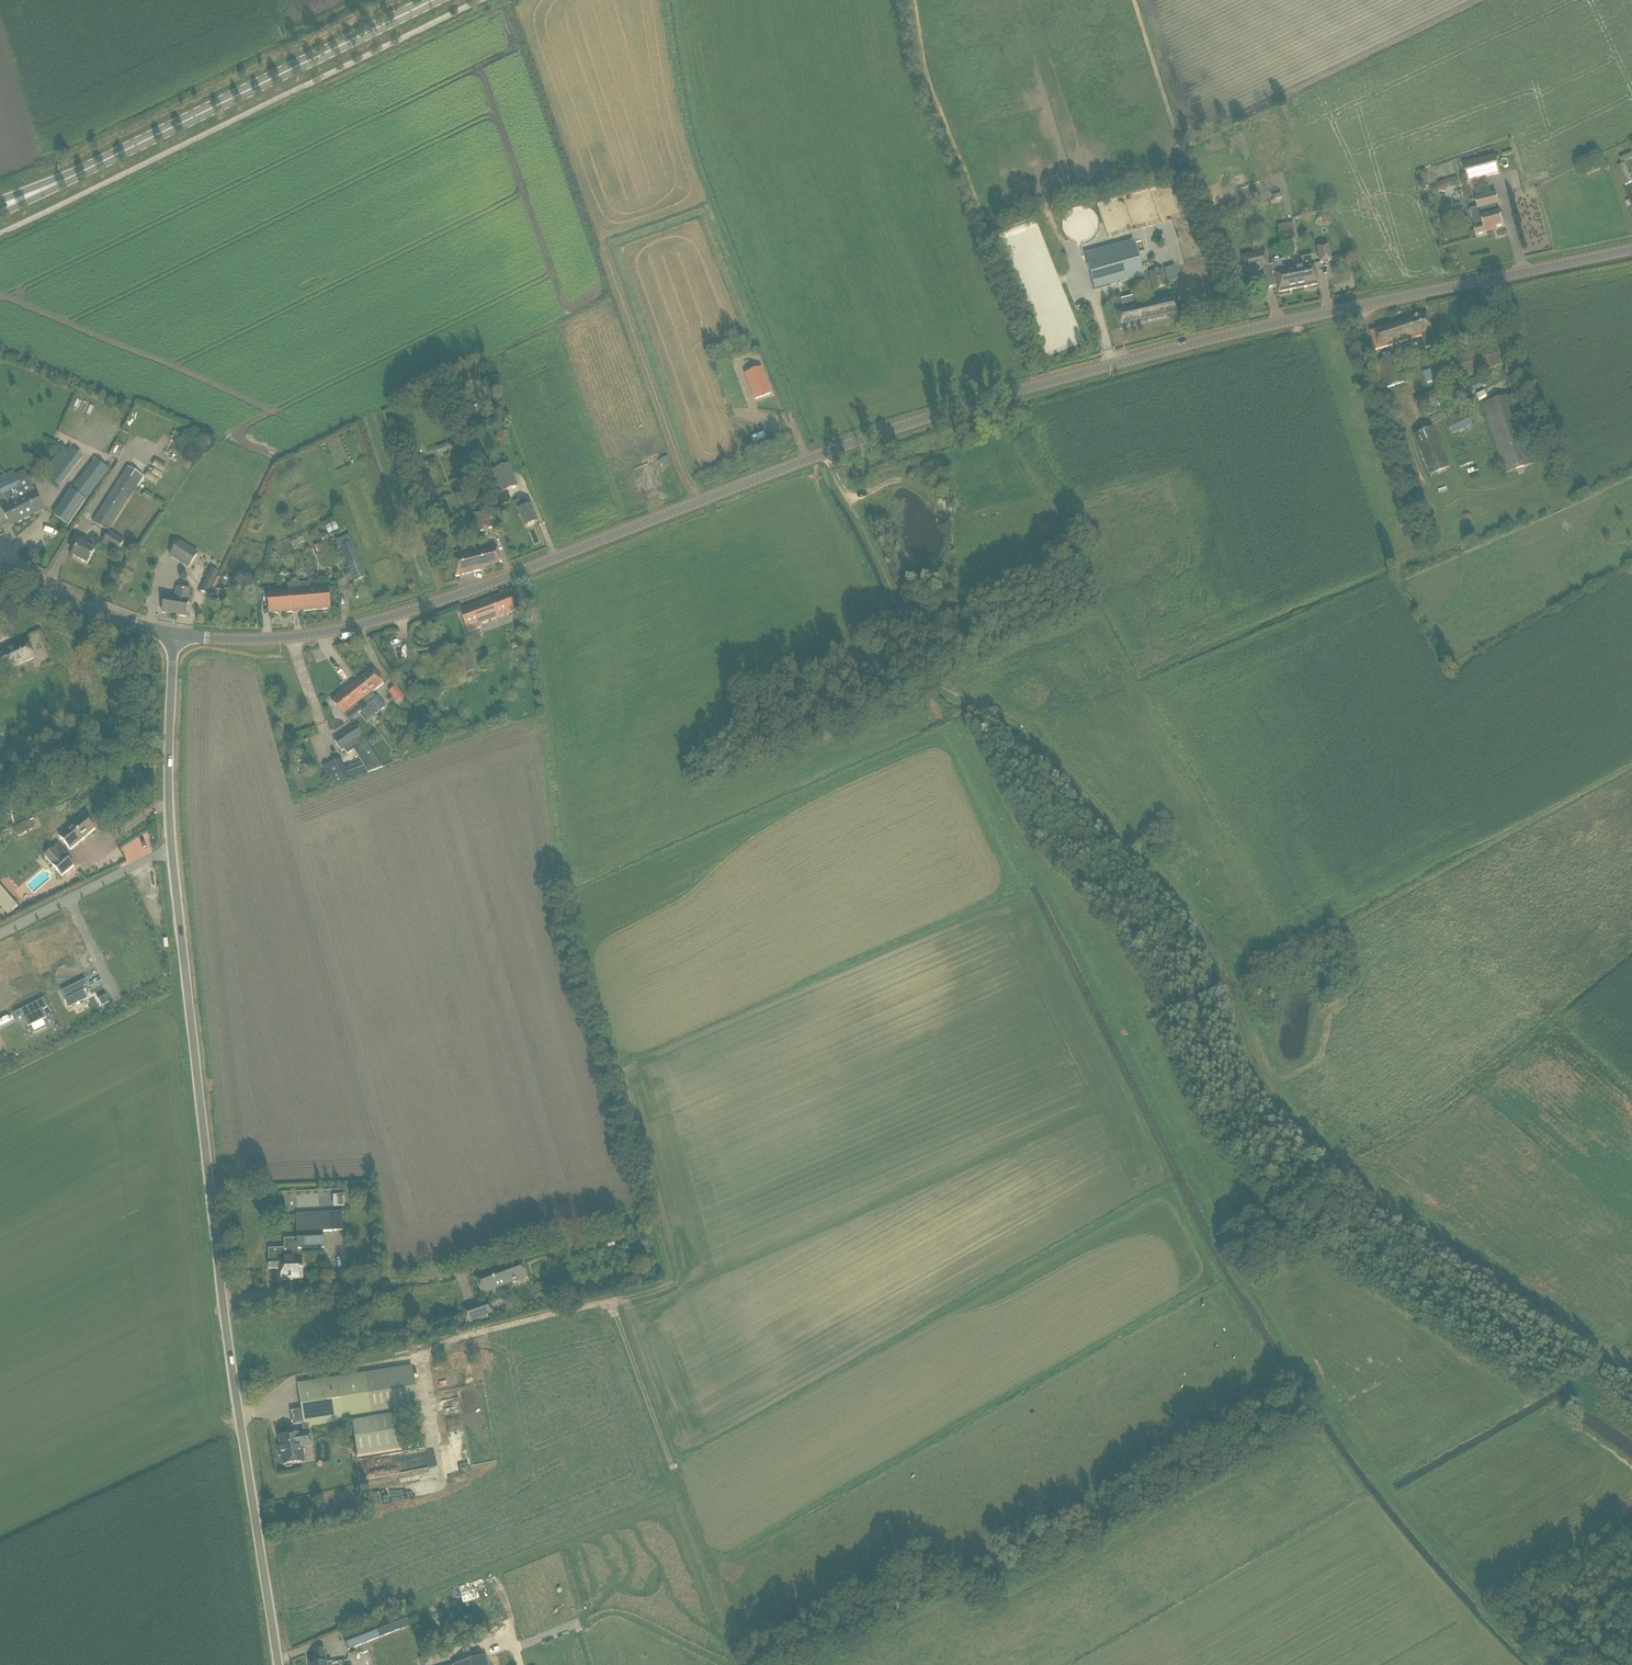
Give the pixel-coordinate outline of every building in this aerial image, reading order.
[(1495,156),(1464,165),(1468,182),(1500,174),(1495,156)] [(1631,183),(1631,180),(1625,164),(1618,167),(1626,185),(1631,183)] [(1600,165),(1586,168),(1587,175),(1602,171),(1600,165)] [(1445,182),(1442,182),(1439,187),(1439,190),(1441,191),(1444,191),(1447,186),(1447,183),(1445,182)] [(1504,226),(1496,195),(1475,200),(1480,220),(1472,222),(1476,235),(1485,233),(1484,231),(1504,226)] [(1279,239),(1295,236),(1292,223),(1278,226),(1279,232),(1278,232),(1279,239)] [(1295,236),(1279,239),(1280,241),(1287,239),(1288,244),(1296,242),(1295,236)] [(1111,249),(1085,256),(1095,290),(1143,276),(1138,260),(1133,242),(1115,248),(1111,249)] [(1224,255),(1231,252),(1228,244),(1221,247),(1224,255)] [(1331,260),(1328,245),(1317,247),(1320,262),(1331,260)] [(1242,257),(1245,272),(1264,269),(1267,268),(1267,267),(1264,253),(1242,257)] [(1267,268),(1264,269),(1267,289),(1277,287),(1278,293),(1297,289),(1316,285),(1318,284),(1314,264),(1312,256),(1301,259),(1303,266),(1286,270),(1285,268),(1274,270),(1273,266),(1267,267),(1267,268)] [(1167,286),(1163,269),(1149,273),(1153,289),(1167,286)] [(1117,310),(1119,317),(1121,328),(1179,315),(1174,295),(1136,304),(1136,305),(1117,310)] [(1437,346),(1430,325),(1427,315),(1371,332),(1377,351),(1422,337),(1426,350),(1437,346)] [(1430,366),(1431,371),(1424,373),(1428,384),(1435,382),(1436,386),(1502,364),(1496,345),(1430,366)] [(1440,359),(1438,350),(1426,353),(1429,362),(1440,359)] [(1388,388),(1405,383),(1397,357),(1380,363),(1388,388)] [(745,375),(755,400),(771,394),(761,369),(745,375)] [(1487,386),(1483,375),(1457,385),(1461,396),(1487,386)] [(1413,400),(1420,416),(1441,407),(1434,391),(1413,400)] [(1512,394),(1483,404),(1506,474),(1535,464),(1512,394)] [(1473,424),(1467,411),(1447,421),(1453,434),(1473,424)] [(1451,469),(1433,428),(1414,436),(1431,477),(1451,469)] [(752,436),(755,447),(768,442),(765,432),(752,436)] [(456,440),(448,443),(451,450),(459,447),(456,440)] [(116,443),(110,455),(117,459),(124,447),(116,443)] [(410,449),(414,458),(424,453),(420,444),(410,449)] [(82,457),(70,448),(56,466),(68,475),(82,457)] [(34,455),(30,460),(37,466),(41,461),(34,455)] [(96,459),(72,490),(54,515),(54,516),(69,526),(86,500),(110,471),(96,459)] [(145,477),(155,484),(168,467),(157,460),(145,477)] [(496,471),(504,493),(518,487),(510,466),(496,471)] [(140,475),(131,469),(128,467),(93,523),(108,532),(143,477),(140,475)] [(13,471),(3,476),(7,480),(15,496),(17,501),(18,502),(26,519),(38,513),(43,510),(38,500),(39,499),(34,490),(25,495),(24,491),(23,492),(20,486),(13,471)] [(7,500),(15,496),(7,480),(3,476),(0,477),(1,478),(0,479),(0,493),(4,501),(7,500)] [(146,492),(142,498),(150,502),(153,497),(146,492)] [(8,503),(1,507),(11,527),(26,519),(18,502),(17,501),(15,496),(7,500),(6,500),(8,503)] [(537,523),(533,513),(531,507),(528,508),(525,500),(516,503),(525,528),(537,523)] [(486,508),(474,512),(480,531),(492,527),(486,508)] [(326,527),(328,533),(338,529),(336,523),(326,527)] [(125,541),(111,532),(103,544),(117,554),(125,541)] [(79,544),(78,547),(73,556),(88,564),(98,544),(91,540),(86,548),(79,544)] [(198,554),(180,542),(170,557),(188,569),(198,554)] [(327,543),(314,547),(317,555),(330,551),(327,543)] [(366,578),(362,568),(352,544),(341,549),(351,572),(355,582),(366,578)] [(450,553),(451,558),(450,558),(455,577),(502,565),(497,546),(463,555),(461,550),(450,553)] [(211,569),(201,592),(208,595),(211,589),(214,591),(219,578),(217,577),(219,573),(211,569)] [(244,587),(243,577),(230,578),(230,582),(235,582),(236,587),(244,587)] [(310,583),(298,584),(300,611),(330,609),(328,590),(311,591),(310,583)] [(290,584),(290,593),(268,594),(270,614),(300,611),(298,584),(290,584)] [(186,617),(188,606),(190,591),(177,589),(176,598),(166,596),(163,613),(186,617)] [(482,624),(516,611),(509,593),(460,612),(468,632),(482,626),(482,624)] [(4,627),(0,629),(0,642),(9,638),(4,627)] [(30,660),(35,658),(27,640),(16,644),(0,652),(0,674),(30,660)] [(369,705),(368,706),(375,715),(376,715),(385,708),(378,698),(377,699),(373,694),(384,684),(372,669),(353,684),(365,699),(369,705)] [(353,684),(332,702),(339,710),(344,716),(348,722),(361,711),(369,720),(375,715),(368,706),(369,705),(365,699),(353,684)] [(400,692),(396,687),(389,692),(393,697),(400,692)] [(355,726),(334,741),(342,752),(344,750),(348,755),(359,747),(371,764),(364,767),(361,763),(345,770),(349,780),(350,781),(361,776),(383,768),(361,734),(356,727),(355,726)] [(328,779),(331,787),(349,780),(341,759),(329,764),(332,771),(329,772),(331,778),(328,779)] [(63,829),(58,834),(71,849),(82,840),(85,844),(98,833),(94,829),(101,823),(100,822),(100,823),(90,811),(91,811),(90,810),(83,816),(72,825),(67,819),(60,825),(63,829)] [(17,838),(34,829),(29,820),(13,829),(17,838)] [(53,849),(45,856),(52,865),(62,876),(74,866),(64,855),(66,854),(58,845),(53,849)] [(8,916),(18,908),(0,887),(0,907),(8,916)] [(155,946),(149,949),(152,955),(158,952),(155,946)] [(84,981),(61,992),(66,1001),(65,1001),(65,1002),(66,1002),(70,1009),(87,1000),(83,992),(89,989),(84,981)] [(105,997),(99,1000),(102,1006),(108,1003),(105,997)] [(44,1000),(14,1014),(17,1021),(23,1017),(25,1020),(24,1020),(28,1028),(31,1026),(43,1021),(46,1019),(42,1011),(48,1008),(44,1000)] [(333,1207),(345,1207),(345,1195),(333,1195),(333,1207)] [(289,1253),(269,1254),(269,1260),(269,1269),(281,1269),(282,1280),(302,1280),(302,1269),(301,1259),(297,1259),(297,1250),(325,1248),(324,1233),(332,1232),(331,1216),(318,1216),(318,1225),(296,1226),(297,1239),(297,1242),(289,1242),(289,1253)] [(481,1295),(495,1290),(516,1283),(527,1279),(521,1260),(475,1277),(481,1295)] [(495,1314),(490,1300),(459,1311),(464,1325),(495,1314)] [(304,1428),(418,1409),(411,1367),(298,1385),(304,1428)] [(352,1422),(357,1457),(403,1451),(397,1415),(352,1422)] [(284,1466),(285,1466),(286,1467),(287,1468),(292,1467),(292,1466),(292,1465),(302,1463),(300,1449),(312,1447),(310,1433),(279,1438),(284,1466)] [(346,1439),(343,1448),(351,1450),(353,1441),(346,1439)] [(348,1650),(360,1645),(367,1642),(399,1630),(394,1617),(343,1638),(348,1650)] [(326,1664),(324,1650),(315,1652),(316,1664),(327,1664),(326,1664)] [(456,1664),(488,1664),(486,1657),(456,1664)]
